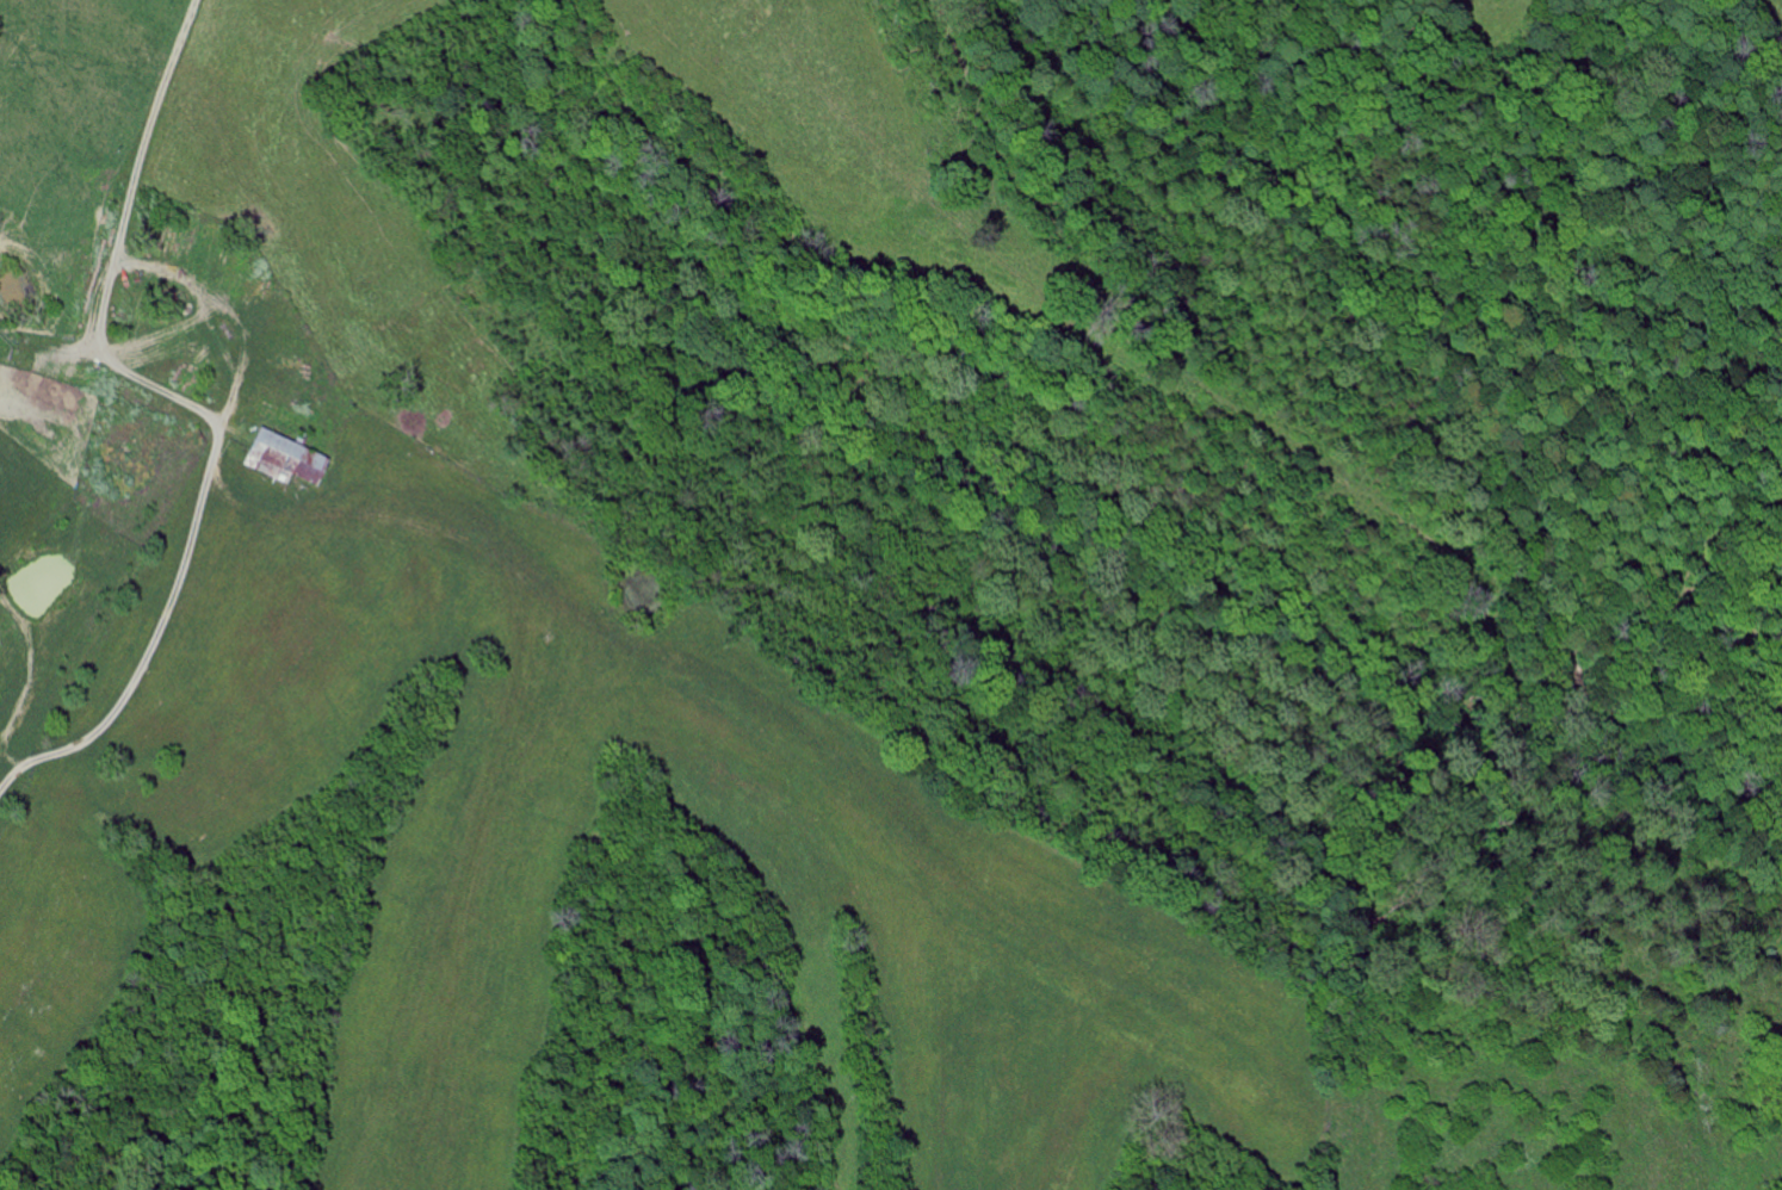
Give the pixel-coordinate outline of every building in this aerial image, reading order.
[(250,467),(292,484),(296,475),(327,488),(339,460),(266,429),(250,467)]
